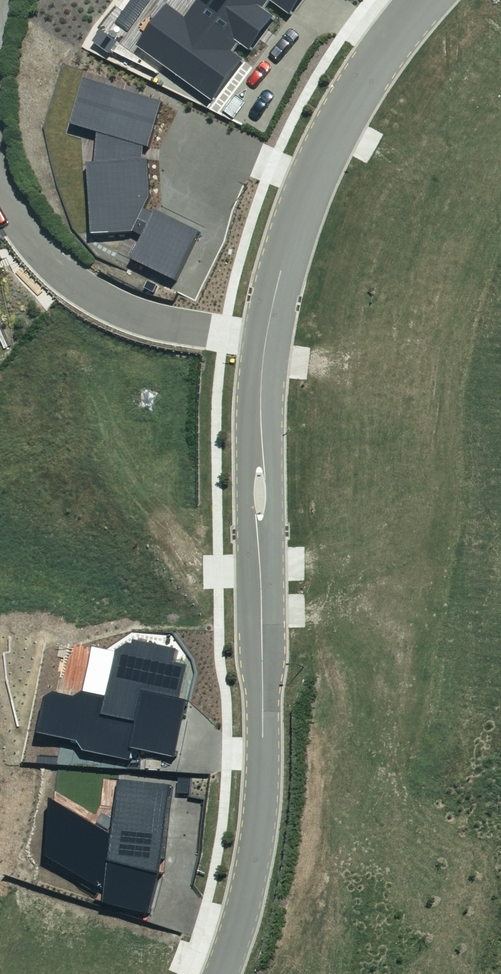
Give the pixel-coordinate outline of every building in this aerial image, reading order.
[(143,51),(219,105),(249,63),(238,55),(244,46),(255,53),(278,21),(269,14),(275,5),(294,19),(307,0),(206,0),(191,21),(173,8),(143,51)] [(138,752),(183,760),(194,705),(187,703),(194,669),(180,667),(183,652),(138,643),(123,655),(114,701),(87,696),(80,701),(63,698),(53,705),(46,739),(86,747),(90,754),(136,763),(138,752)]
